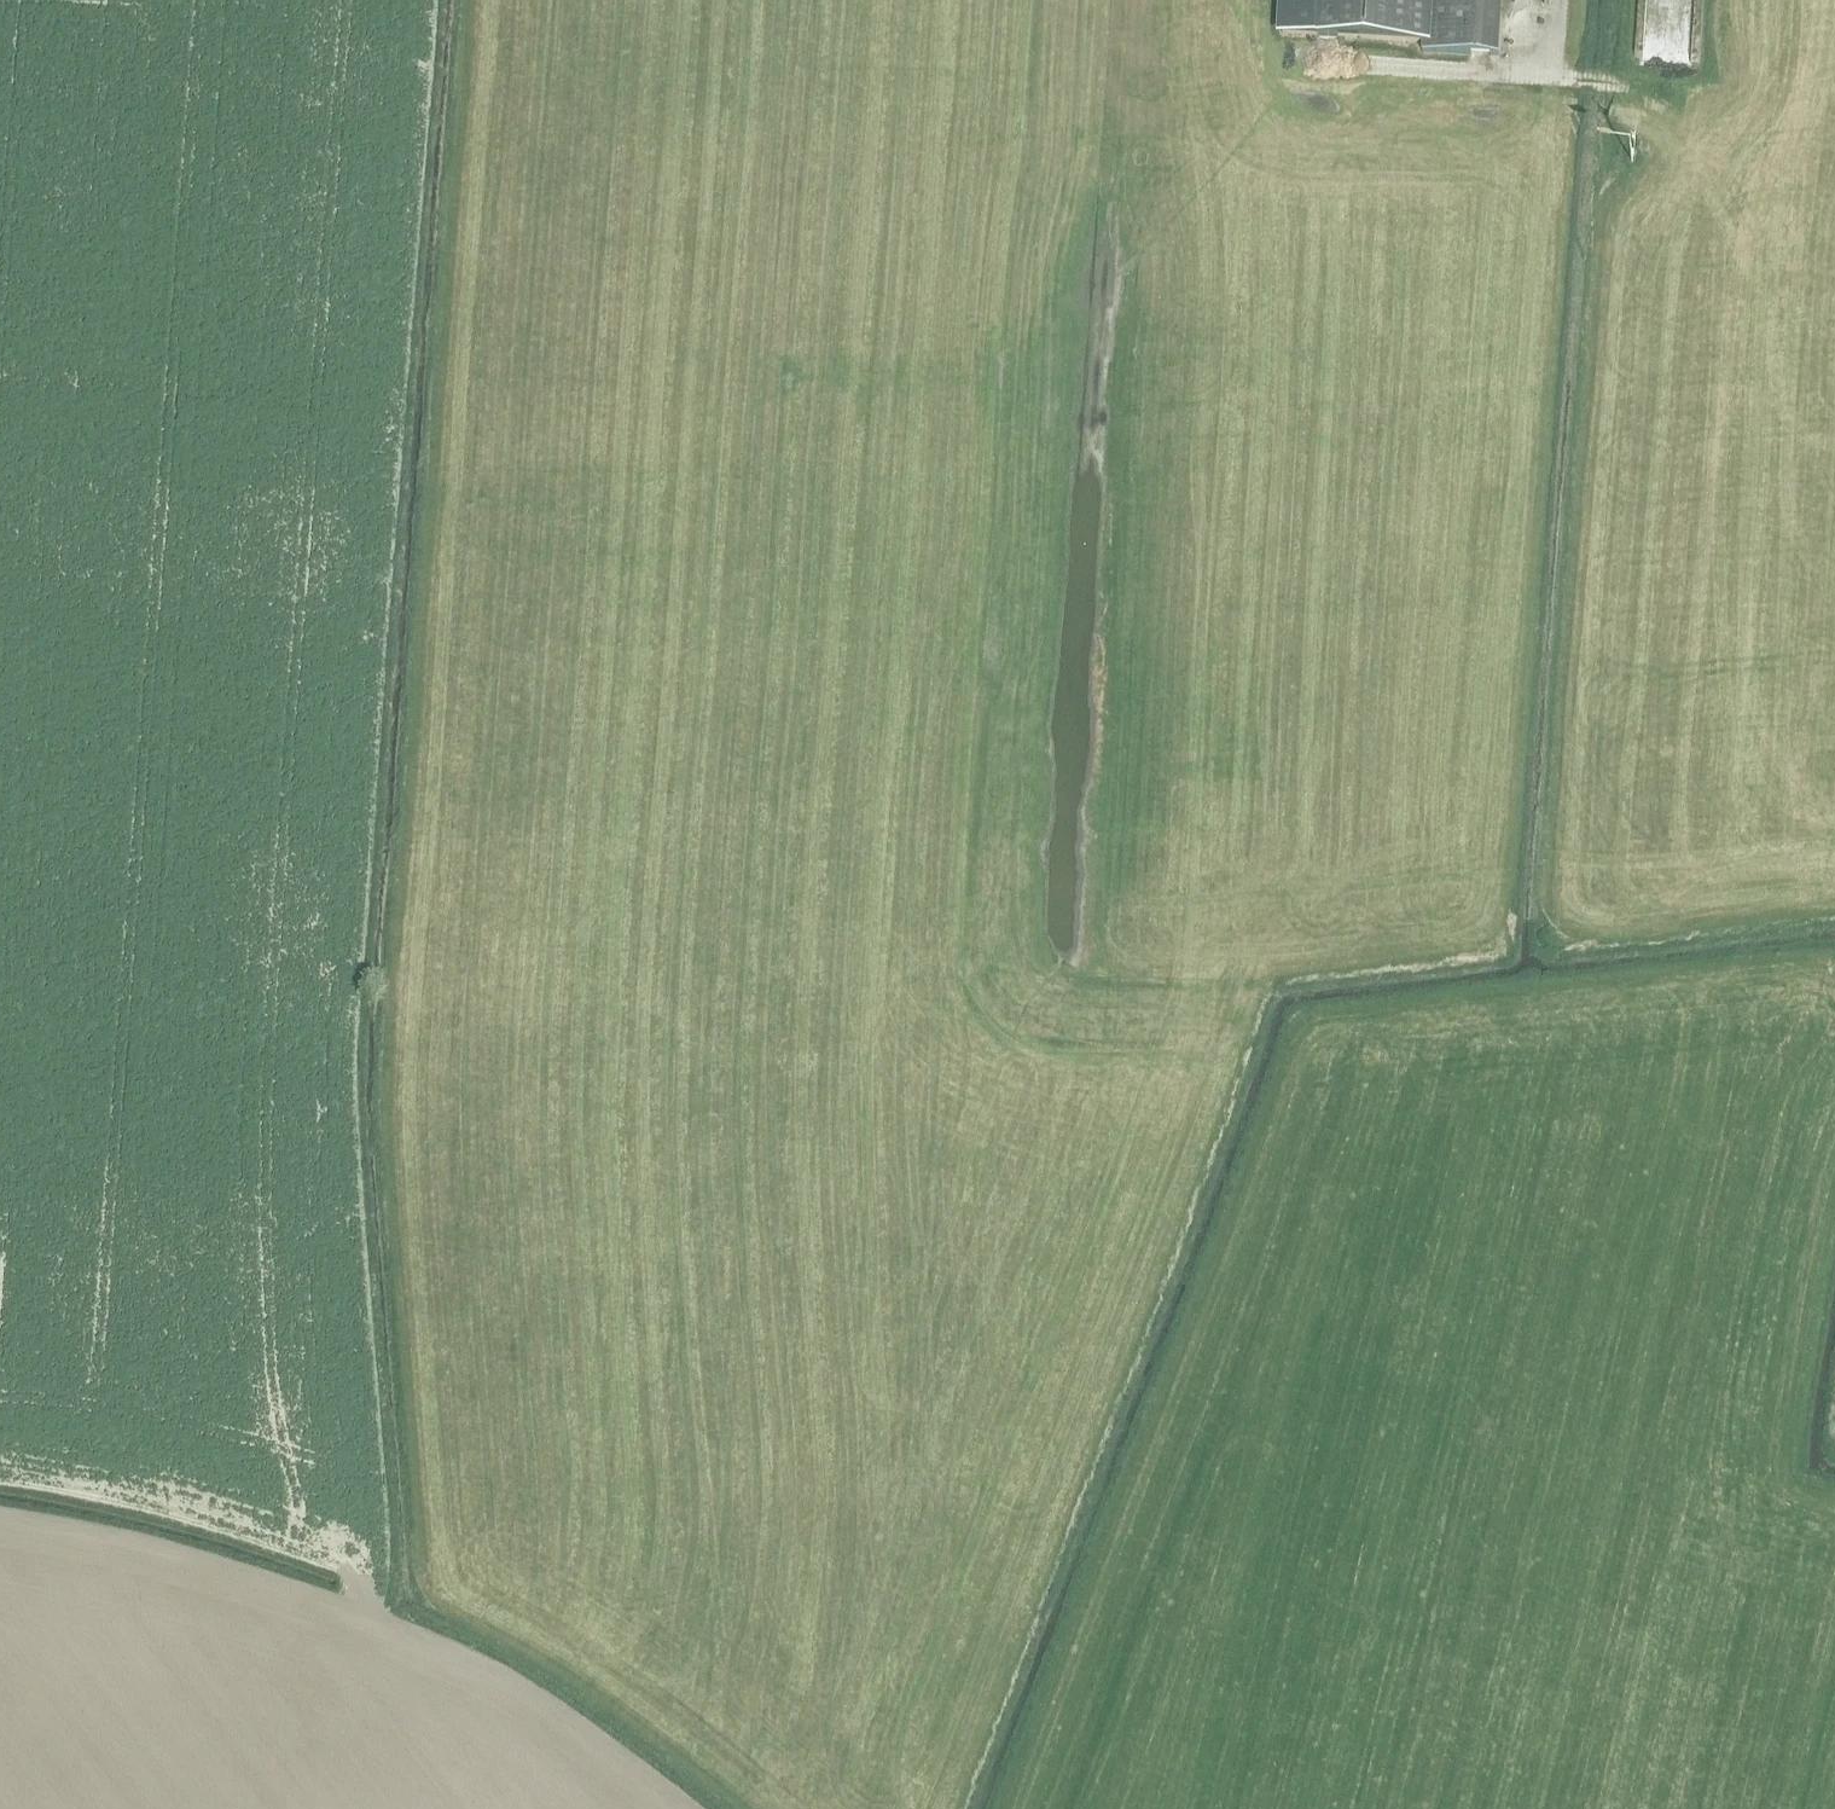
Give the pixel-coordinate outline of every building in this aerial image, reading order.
[(1280,33),(1319,35),(1427,41),(1426,51),(1502,55),(1505,0),(1281,0),(1280,33)] [(1643,63),(1697,64),(1698,2),(1645,0),(1643,63)]
